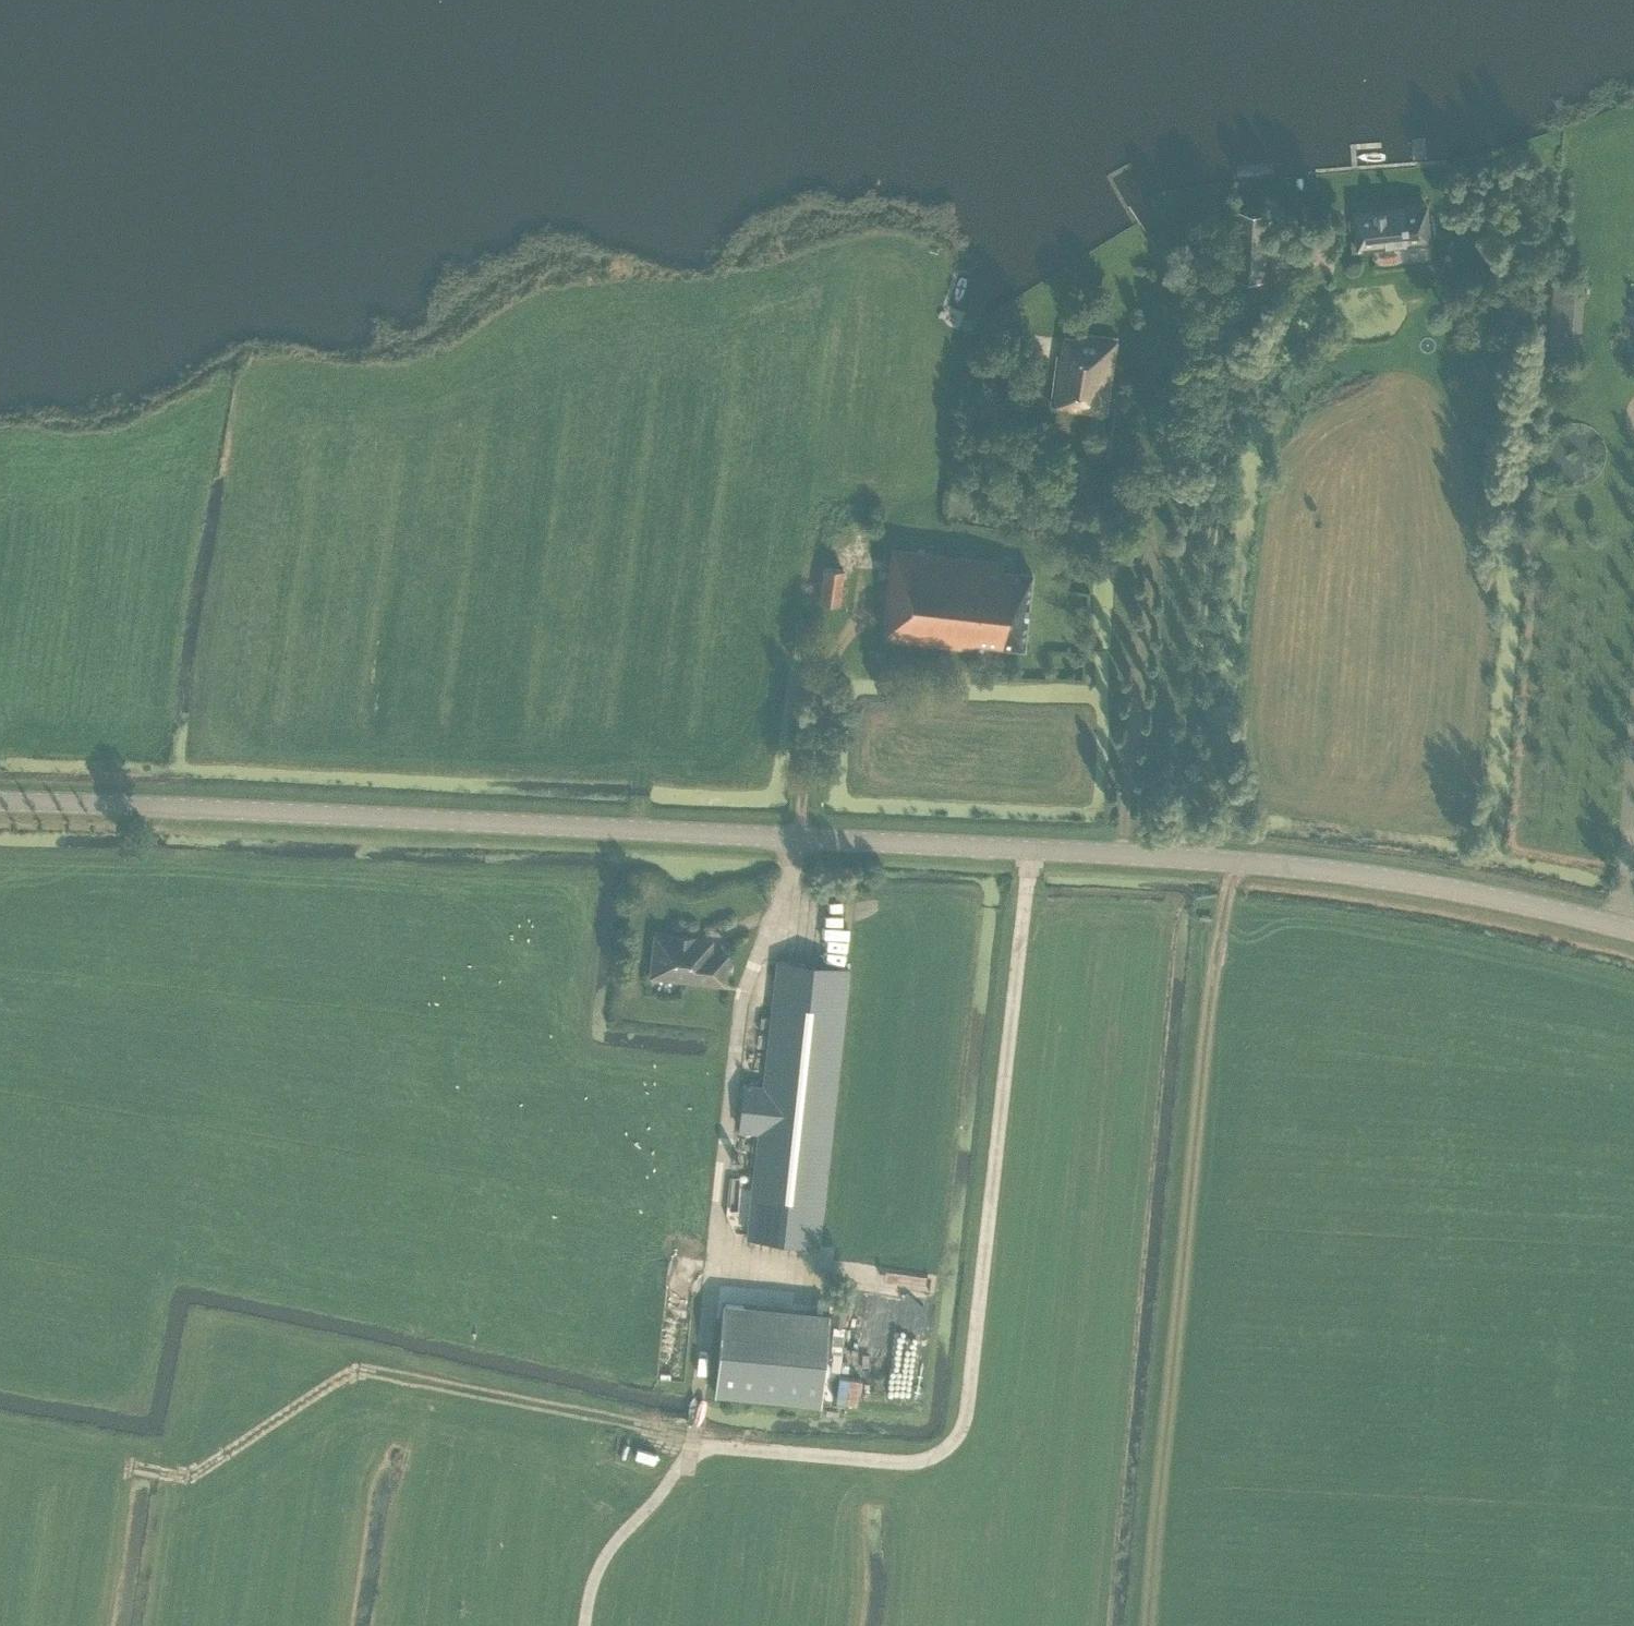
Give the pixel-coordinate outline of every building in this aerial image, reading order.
[(1354,210),(1358,249),(1432,243),(1429,203),(1354,210)] [(1264,279),(1268,214),(1241,212),(1236,277),(1264,279)] [(1070,409),(1107,414),(1117,339),(1079,334),(1079,339),(1065,337),(1061,366),(1057,365),(1052,404),(1070,407),(1070,409)] [(1061,470),(1057,480),(1079,487),(1082,478),(1061,470)] [(839,602),(844,569),(851,508),(823,504),(814,567),(804,566),(800,596),(839,602)] [(975,642),(1023,647),(1032,573),(1004,570),(1005,563),(892,549),(885,612),(889,613),(886,638),(974,649),(975,642)] [(710,942),(657,936),(653,974),(723,982),(726,955),(708,953),(710,942)] [(749,1237),(818,1245),(848,969),(778,961),(764,1087),(744,1085),(739,1130),(759,1131),(749,1237)] [(821,1402),(829,1313),(723,1303),(714,1392),(821,1402)] [(658,1370),(684,1370),(685,1347),(669,1346),(669,1350),(659,1350),(658,1370)]
